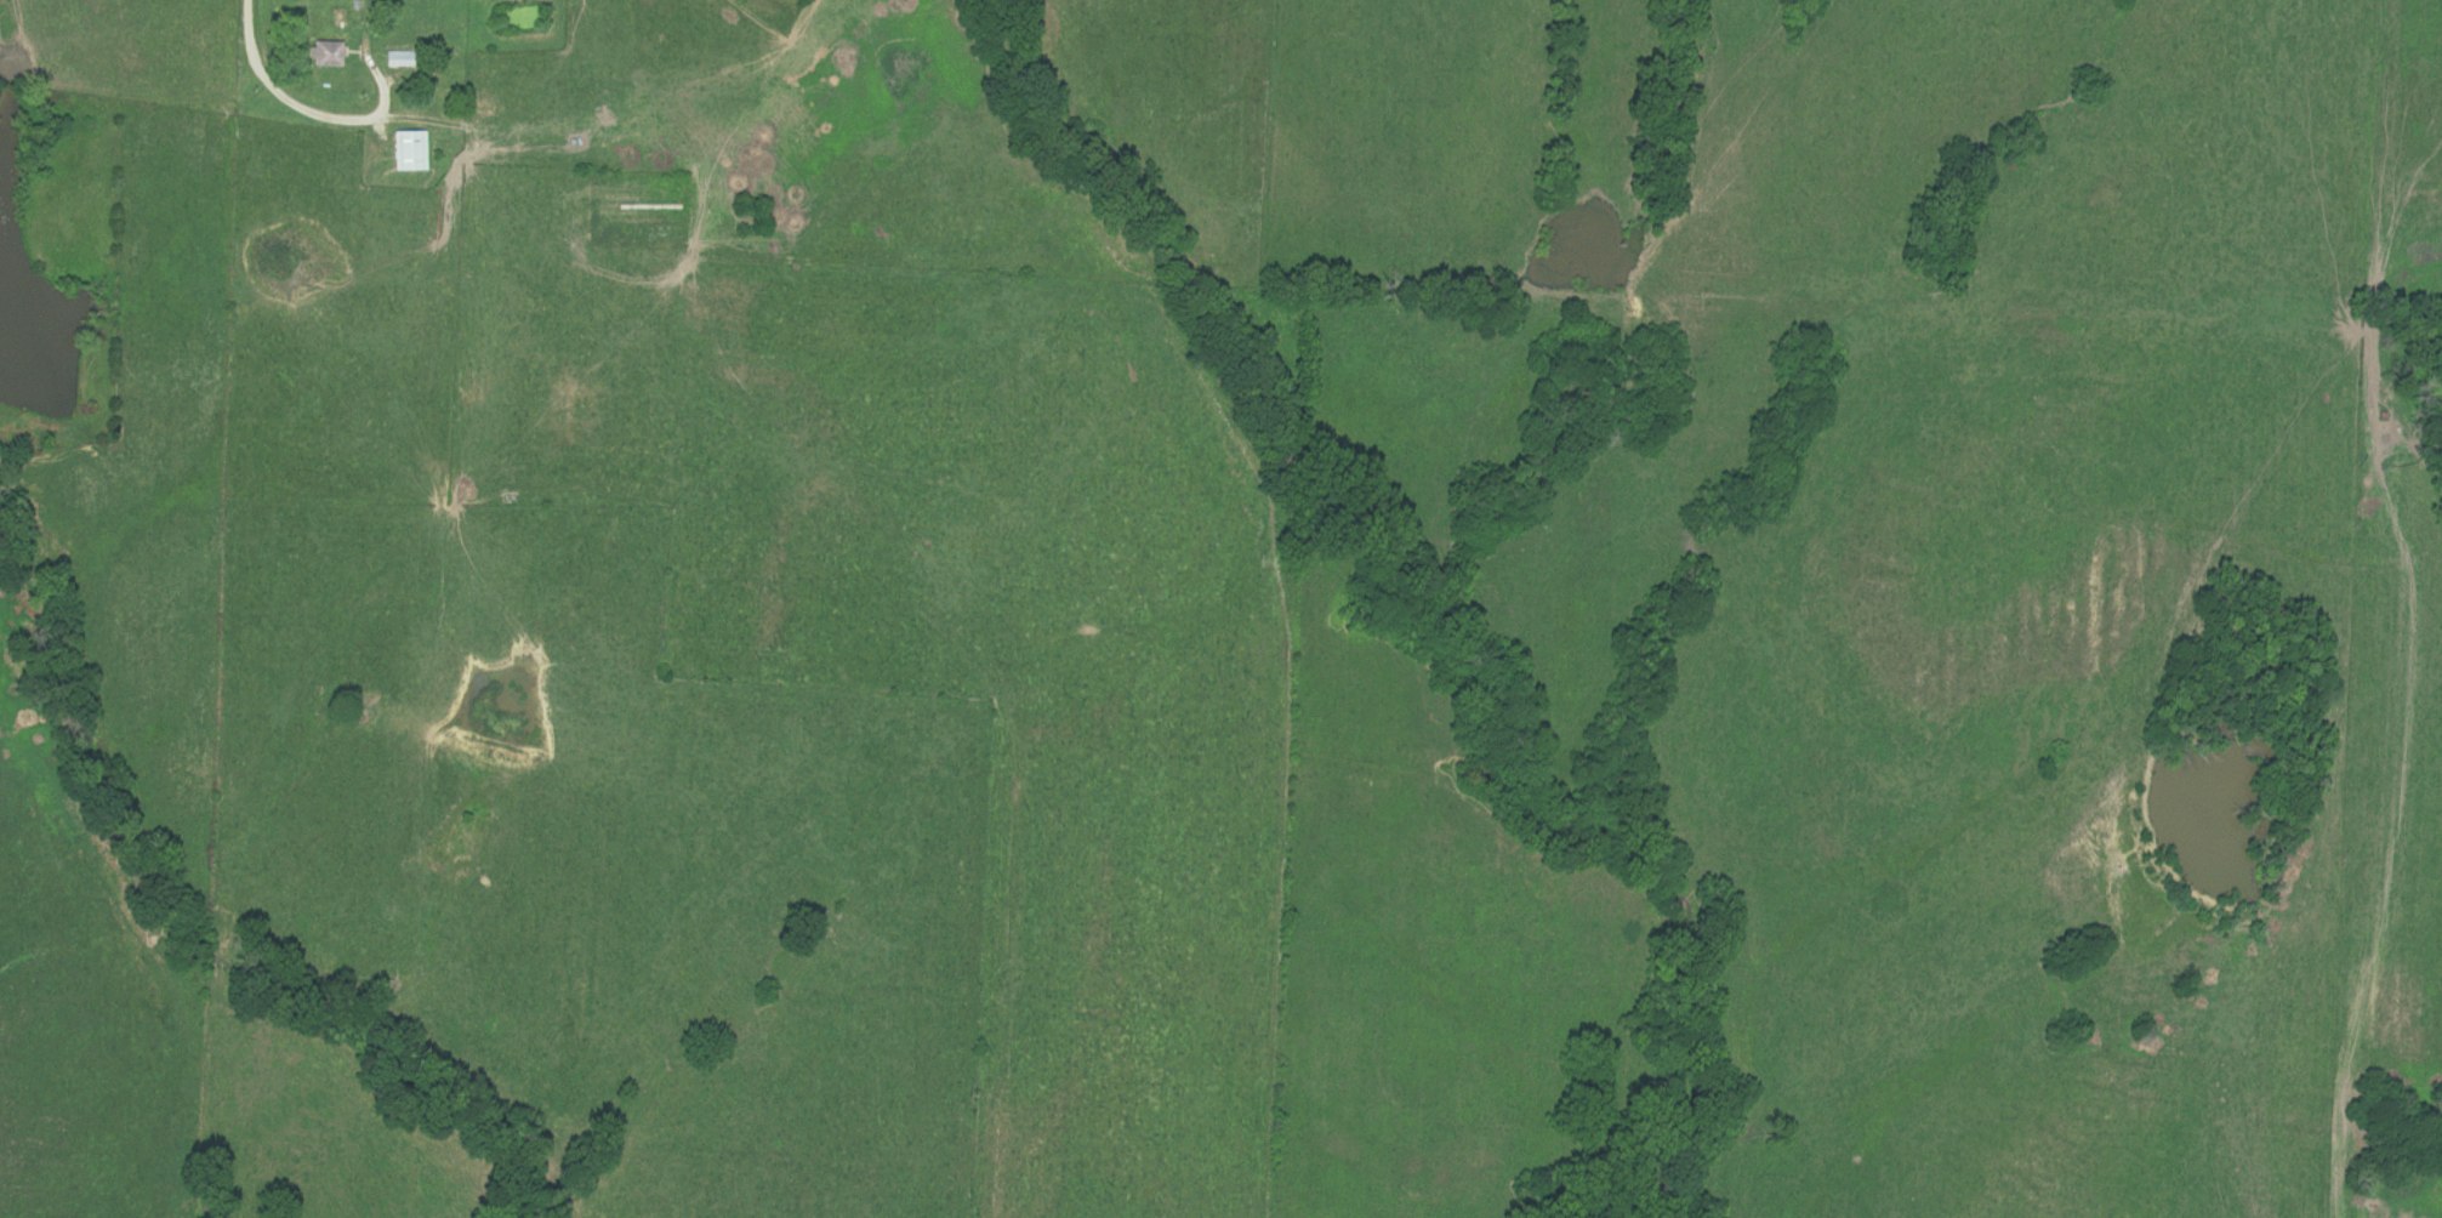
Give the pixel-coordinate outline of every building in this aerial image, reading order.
[(341,67),(341,43),(312,43),(312,67),(341,67)] [(423,131),(392,131),(392,170),(423,170),(423,131)]
